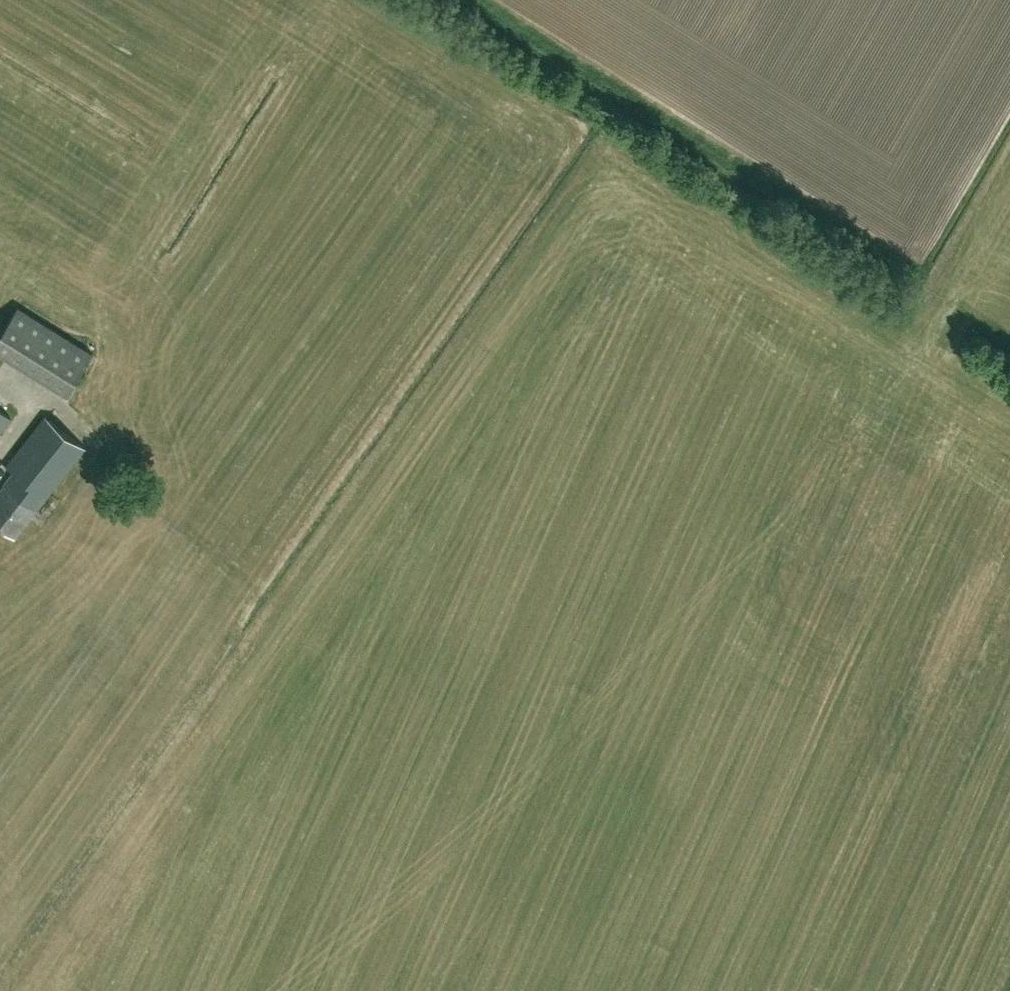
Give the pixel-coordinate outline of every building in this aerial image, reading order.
[(0,333),(0,353),(66,395),(92,354),(18,306),(0,333)] [(9,417),(0,409),(0,429),(9,417)] [(85,447),(45,416),(6,465),(14,472),(0,490),(0,526),(14,537),(85,447)]
